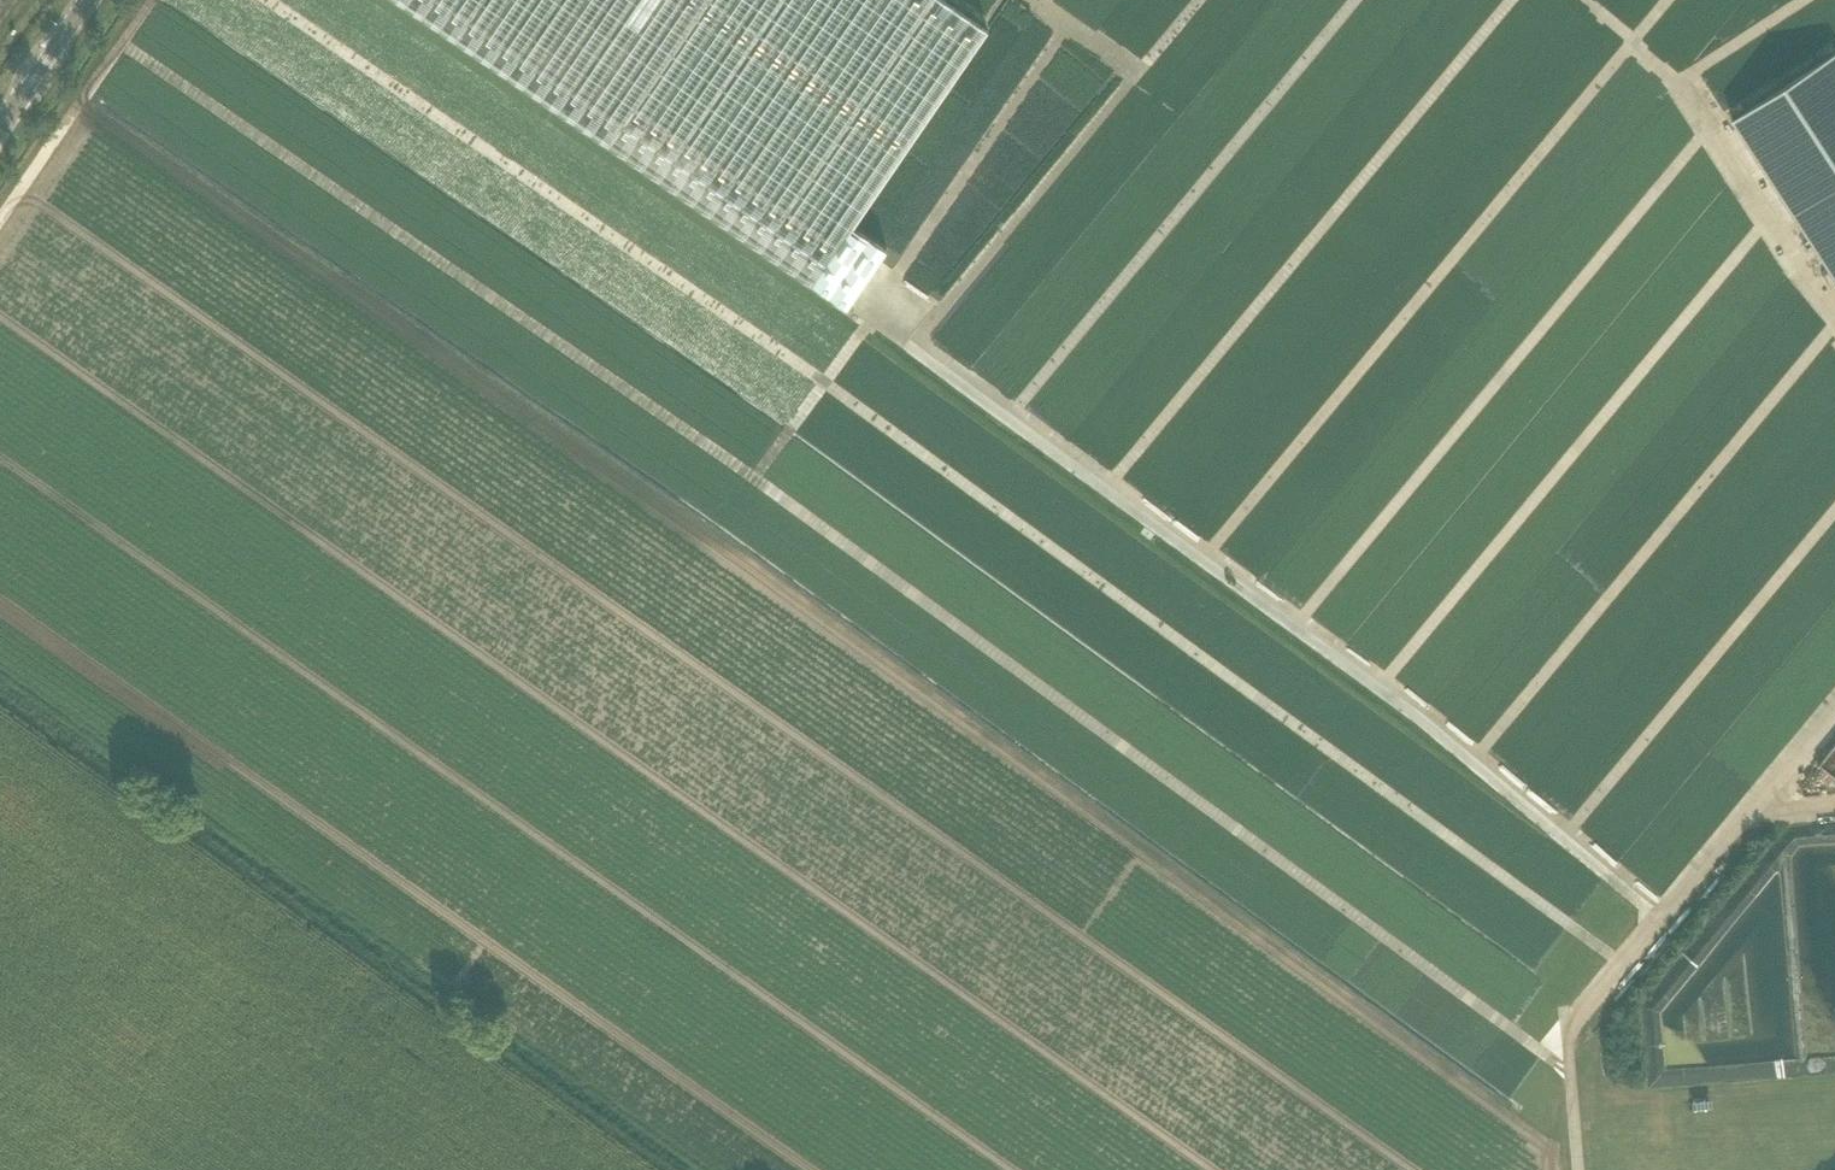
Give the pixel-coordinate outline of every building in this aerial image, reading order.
[(945,0),(399,0),(848,307),(887,250),(854,227),(988,30),(945,0)] [(1734,120),(1834,277),(1834,54),(1734,120)]
